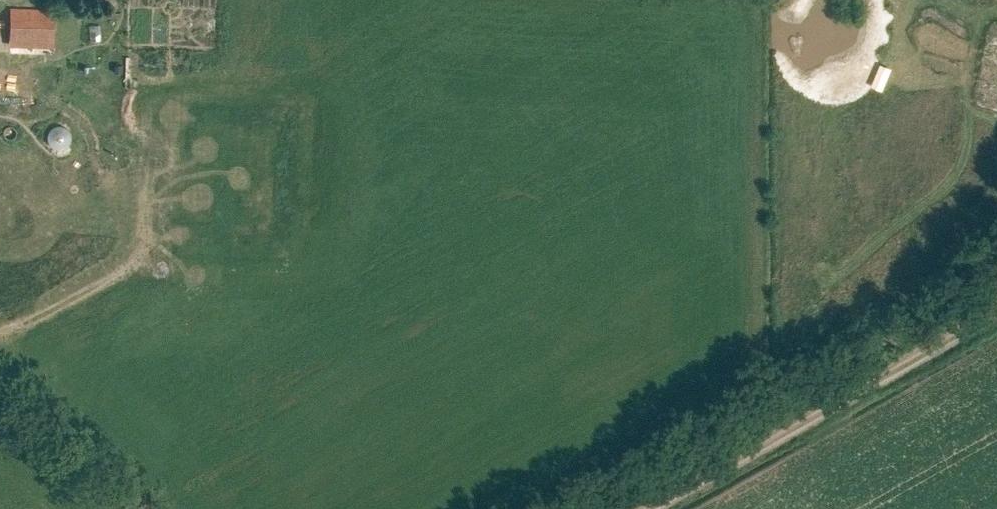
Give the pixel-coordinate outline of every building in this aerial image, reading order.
[(9,8),(9,54),(54,54),(54,8),(9,8)]
